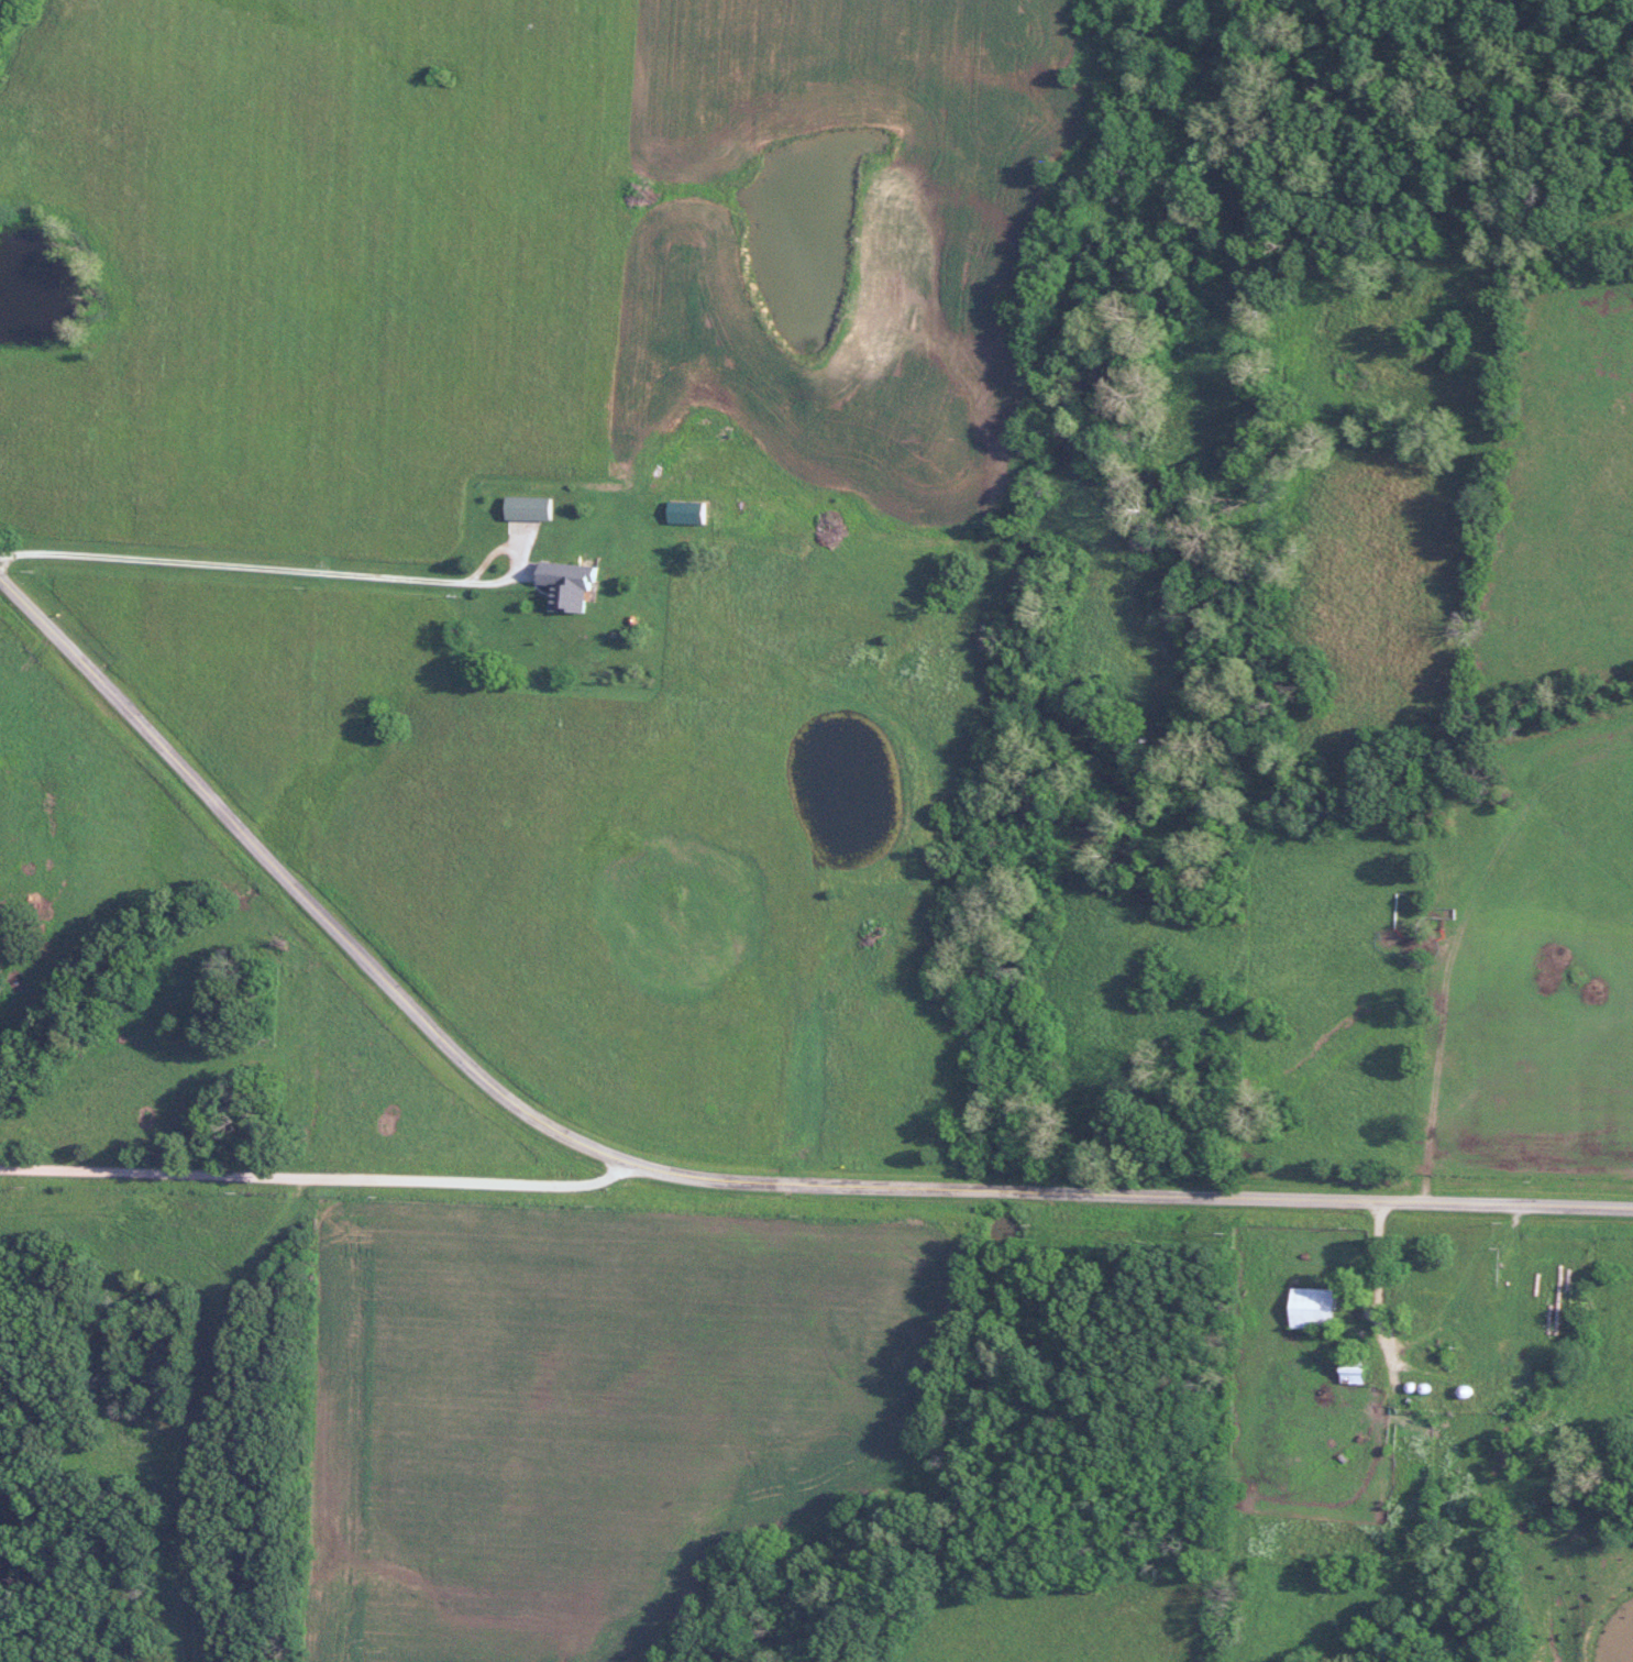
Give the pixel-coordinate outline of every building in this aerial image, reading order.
[(694,485),(662,485),(662,506),(694,506),(694,485)] [(501,520),(547,520),(547,497),(501,497),(501,520)] [(545,610),(583,614),(588,567),(534,561),(532,584),(548,586),(545,610)] [(1332,1288),(1286,1288),(1286,1329),(1331,1329),(1332,1288)] [(1337,1384),(1361,1384),(1361,1356),(1337,1356),(1337,1384)]
